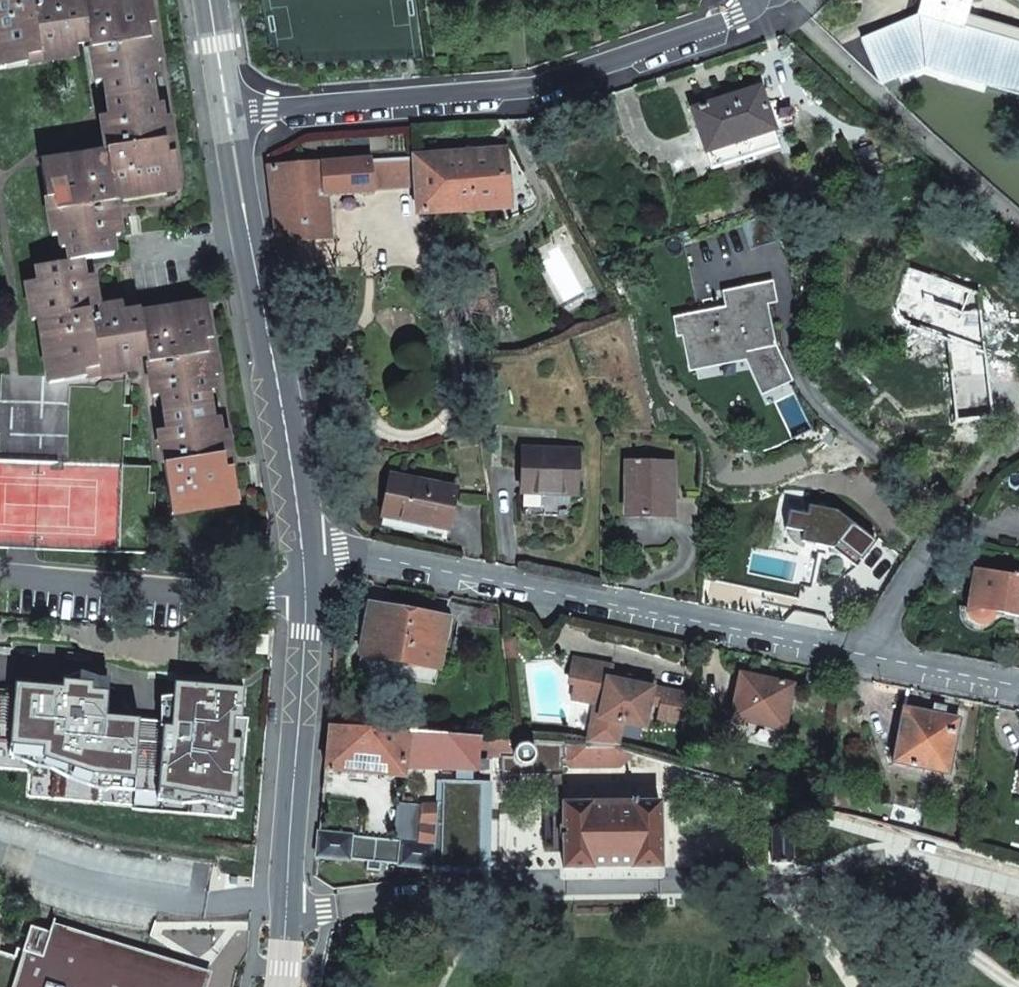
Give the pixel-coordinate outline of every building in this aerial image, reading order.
[(62,376),(98,371),(100,377),(122,374),(119,361),(133,359),(148,356),(153,386),(159,384),(161,397),(163,396),(169,430),(167,431),(169,443),(162,444),(175,514),(192,511),(191,505),(205,503),(206,509),(227,505),(225,493),(231,493),(221,434),(219,419),(213,420),(208,391),(214,391),(212,377),(202,318),(196,319),(194,306),(174,309),(175,315),(160,317),(159,311),(141,314),(140,312),(124,314),(124,312),(111,314),(110,307),(99,309),(95,287),(88,288),(87,277),(84,278),(81,261),(118,255),(115,239),(118,239),(116,226),(123,225),(119,201),(137,198),(136,192),(149,190),(150,196),(172,193),(170,180),(175,179),(166,120),(163,105),(157,106),(153,79),(159,78),(157,64),(151,28),(158,27),(154,0),(69,0),(68,0),(67,0),(57,0),(56,0),(0,0),(0,57),(5,57),(6,62),(30,58),(42,56),(65,53),(64,46),(78,44),(93,42),(98,71),(104,71),(106,81),(109,81),(114,116),(112,116),(113,127),(107,128),(111,153),(58,161),(60,175),(54,176),(63,235),(65,249),(72,248),(74,262),(36,268),(39,283),(42,297),(29,299),(33,322),(39,321),(42,337),(49,336),(51,350),(45,351),(48,372),(61,370),(62,376)] [(966,13),(969,0),(922,0),(917,17),(862,41),(880,83),(924,65),(1018,93),(1018,28),(966,13)] [(164,63),(158,27),(151,28),(157,64),(164,63)] [(81,58),(78,44),(64,46),(65,53),(42,56),(44,64),(81,58)] [(30,58),(6,62),(5,57),(0,57),(0,70),(31,66),(30,58)] [(99,82),(106,81),(104,71),(98,71),(99,82)] [(691,110),(712,170),(779,147),(759,87),(691,110)] [(105,117),(107,128),(113,127),(112,116),(105,117)] [(173,119),(166,120),(175,179),(170,180),(172,193),(185,191),(173,119)] [(502,150),(415,157),(418,185),(420,213),(508,206),(502,150)] [(418,185),(415,157),(370,161),(372,189),(418,185)] [(57,236),(63,235),(54,176),(60,175),(58,161),(45,163),(57,236)] [(320,165),(269,168),(279,239),(328,238),(325,193),(365,190),(365,192),(373,192),(372,189),(370,161),(320,165)] [(137,198),(150,196),(149,190),(136,192),(137,198)] [(782,241),(774,213),(742,222),(751,250),(782,241)] [(125,238),(123,225),(116,226),(118,239),(125,238)] [(626,262),(622,264),(627,274),(631,271),(626,262)] [(622,264),(606,272),(611,282),(627,274),(622,264)] [(983,323),(980,293),(908,268),(895,307),(895,311),(896,316),(897,318),(900,322),(903,325),(906,326),(906,328),(947,342),(953,423),(991,420),(984,339),(983,323)] [(464,273),(465,274),(467,302),(493,299),(498,299),(495,270),(464,273)] [(93,276),(87,277),(88,288),(95,287),(93,276)] [(26,285),(29,299),(42,297),(39,283),(26,285)] [(741,308),(726,311),(685,320),(693,355),(695,360),(698,362),(701,363),(705,363),(749,354),(767,392),(789,382),(774,350),(764,305),(773,303),(770,286),(738,293),(741,308)] [(723,296),(726,311),(741,308),(738,293),(723,296)] [(493,299),(467,302),(469,322),(495,320),(493,299)] [(208,304),(194,306),(196,319),(202,318),(212,377),(220,376),(208,304)] [(123,305),(110,307),(111,314),(124,312),(123,305)] [(174,309),(159,311),(160,317),(175,315),(174,309)] [(993,322),(983,323),(984,339),(994,338),(993,322)] [(42,337),(45,351),(51,350),(49,336),(42,337)] [(119,361),(122,374),(135,371),(133,359),(119,361)] [(62,376),(2,374),(1,400),(0,400),(0,548),(149,555),(151,528),(157,528),(158,494),(152,493),(153,467),(124,466),(125,440),(132,440),(133,405),(127,405),(128,379),(100,377),(62,376)] [(832,429),(821,439),(826,445),(837,435),(832,429)] [(160,432),(162,444),(169,443),(167,431),(160,432)] [(229,433),(221,434),(231,493),(225,493),(227,505),(241,503),(229,433)] [(577,494),(578,451),(523,450),(522,493),(577,494)] [(672,516),(673,463),(626,462),(626,515),(672,516)] [(448,530),(456,489),(391,475),(383,516),(448,530)] [(789,510),(786,529),(804,532),(802,542),(833,549),(856,567),(876,542),(836,510),(809,505),(807,514),(789,510)] [(974,569),(967,608),(967,613),(968,615),(970,619),(971,621),(975,624),(979,625),(982,625),(986,625),(990,623),(992,622),(994,620),(995,618),(996,614),(1018,618),(1018,577),(1015,576),(1015,574),(1012,573),(1012,576),(974,569)] [(434,686),(446,622),(369,606),(357,671),(434,686)] [(515,637),(505,638),(507,659),(518,657),(515,637)] [(611,746),(620,749),(626,725),(648,730),(654,706),(660,707),(657,720),(690,728),(690,726),(691,698),(651,689),(653,683),(629,678),(628,684),(628,685),(609,681),(610,675),(611,667),(576,660),(571,683),(576,684),(573,698),(598,704),(590,745),(611,746)] [(231,720),(234,679),(210,677),(210,683),(190,682),(191,676),(167,674),(164,706),(149,707),(149,719),(101,715),(104,680),(94,679),(77,673),(60,680),(60,689),(15,687),(14,697),(0,696),(0,742),(11,743),(10,755),(22,755),(21,760),(34,765),(49,768),(65,775),(100,787),(106,785),(126,787),(128,771),(151,773),(149,796),(172,800),(192,799),(231,808),(232,749),(236,721),(231,720)] [(765,722),(784,726),(792,685),(740,674),(731,719),(764,726),(765,722)] [(628,684),(629,678),(610,675),(609,681),(628,685),(628,684)] [(919,710),(923,691),(907,687),(892,763),(946,773),(957,718),(944,716),(945,707),(933,705),(931,713),(919,710)] [(410,733),(329,727),(324,771),(404,780),(405,770),(410,733)] [(590,745),(410,733),(405,770),(476,773),(478,758),(513,759),(515,763),(519,766),(523,768),(527,768),(531,765),(533,763),(535,759),(534,754),(534,752),(532,750),(536,750),(538,760),(566,762),(569,767),(617,769),(628,759),(630,752),(620,749),(611,746),(590,745)] [(436,800),(436,804),(455,804),(455,792),(437,792),(436,800)] [(418,808),(422,809),(435,810),(435,807),(436,804),(436,800),(419,798),(418,808)] [(592,868),(633,869),(633,870),(661,870),(661,805),(562,805),(562,871),(592,871),(592,868)] [(396,820),(420,822),(422,809),(418,808),(401,806),(397,806),(396,820)] [(417,845),(433,847),(436,826),(459,826),(458,807),(435,807),(435,810),(422,809),(420,822),(417,845)] [(772,832),(772,863),(792,864),(792,832),(787,826),(779,825),(772,832)] [(317,834),(314,858),(348,862),(348,860),(366,863),(365,870),(379,872),(380,864),(399,867),(398,868),(431,871),(433,847),(417,845),(317,834)] [(207,972),(52,923),(49,932),(30,926),(23,950),(17,948),(15,956),(0,951),(0,986),(202,986),(207,972)]
